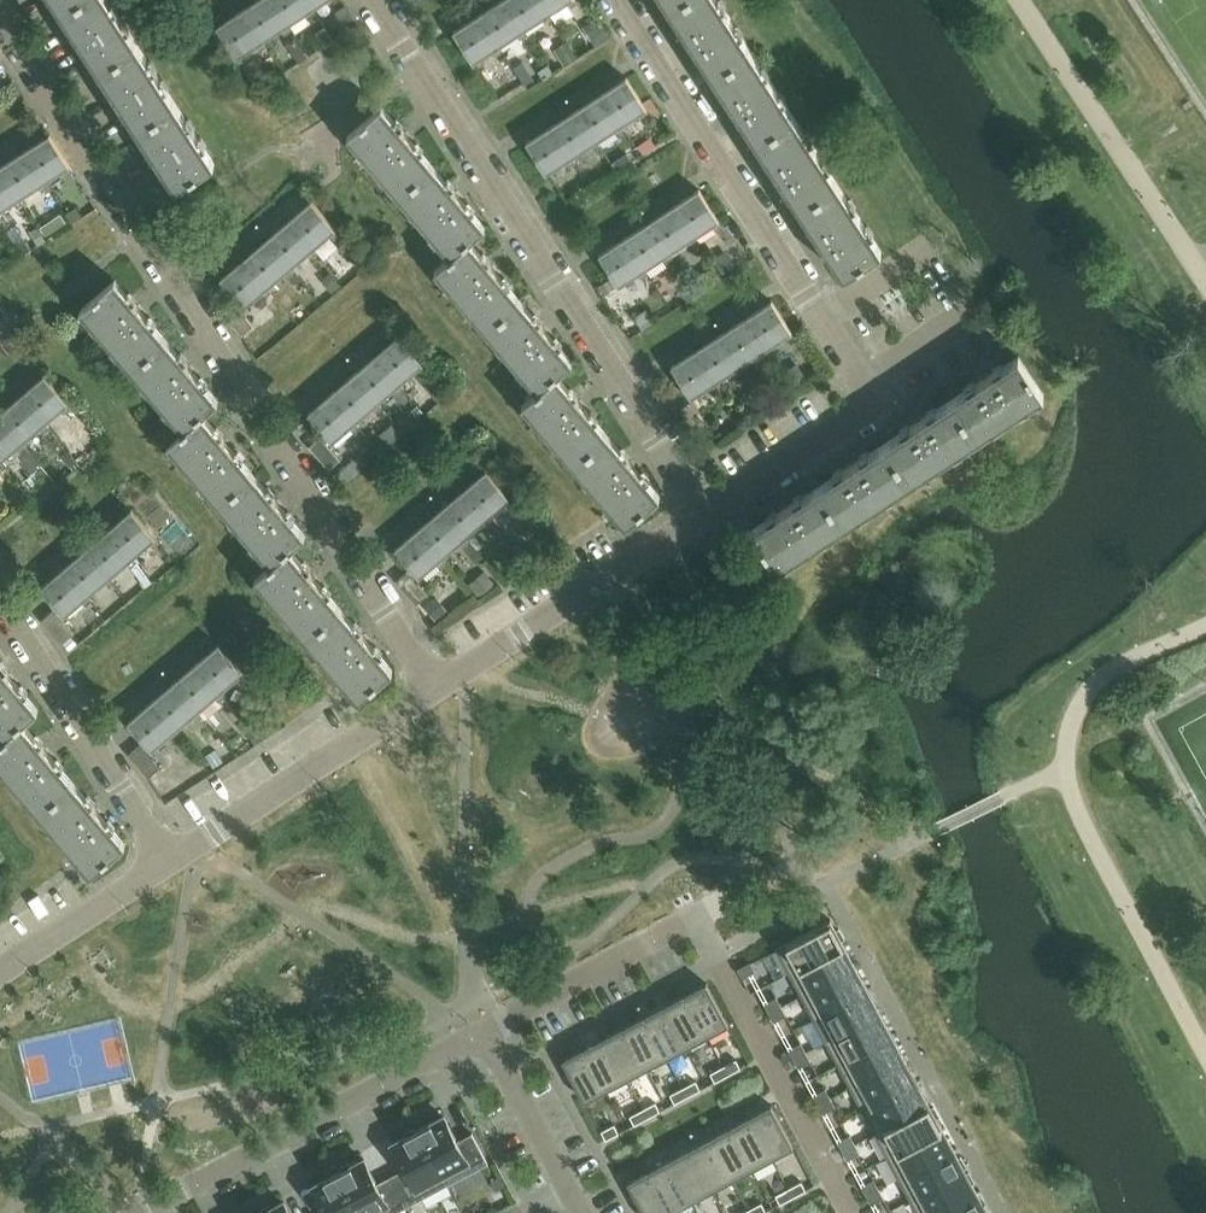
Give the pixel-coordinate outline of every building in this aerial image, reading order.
[(66,16),(90,0),(56,0),(66,16)] [(102,71),(139,46),(108,0),(90,0),(66,16),(102,71)] [(242,10),(262,42),(279,30),(284,36),(290,31),(287,26),(270,0),(257,0),(242,10)] [(312,9),(306,0),(270,0),(287,26),(305,14),(309,19),(315,14),(312,9)] [(312,9),(326,0),(306,0),(312,9)] [(481,15),(501,45),(517,35),(522,40),(528,35),(524,30),(505,0),(503,0),(481,15)] [(541,0),(505,0),(524,30),(542,18),(547,23),(552,18),(549,14),(541,0)] [(549,14),(567,2),(572,7),(577,2),(576,0),(541,0),(549,14)] [(683,0),(665,0),(670,8),(683,0)] [(719,0),(683,0),(670,8),(714,76),(752,51),(719,0)] [(265,46),(262,42),(242,10),(217,26),(238,58),(255,46),(260,51),(265,46)] [(504,50),(501,45),(481,15),(456,31),(475,62),(493,50),(498,55),(504,50)] [(102,71),(139,129),(176,104),(139,46),(102,71)] [(757,142),(795,117),(752,51),(714,76),(757,142)] [(627,79),(602,95),(621,126),(640,114),(644,119),(650,114),(627,79)] [(624,131),(621,126),(602,95),(577,111),(597,142),(614,131),(618,136),(624,131)] [(215,163),(176,104),(139,129),(178,187),(215,163)] [(348,136),(399,197),(434,167),(383,107),(348,136)] [(577,111),(552,127),(573,157),(590,147),(594,152),(600,147),(597,142),(577,111)] [(801,209),(839,184),(795,117),(757,142),(801,209)] [(576,162),(573,157),(552,127),(528,143),(548,174),(565,162),(570,167),(576,162)] [(50,135),(25,151),(45,182),(63,171),(68,176),(73,171),(50,135)] [(25,151),(0,167),(20,198),(38,187),(42,192),(48,187),(45,182),(25,151)] [(20,198),(0,167),(0,211),(13,203),(17,208),(23,203),(20,198)] [(434,167),(399,197),(451,257),(470,241),(486,227),(434,167)] [(882,251),(839,184),(801,209),(844,276),(882,251)] [(700,191),(674,207),(694,237),(712,226),(717,231),(722,226),(700,191)] [(313,201),(312,202),(290,220),(314,249),(330,235),(336,239),(341,234),(313,201)] [(694,237),(674,207),(650,223),(669,253),(687,242),(691,247),(697,242),(694,237)] [(290,220),(267,240),(291,268),(307,255),(312,259),(318,253),(314,249),(290,220)] [(650,223),(625,239),(644,269),(662,258),(667,263),(672,258),(669,253),(650,223)] [(647,274),(644,269),(625,239),(600,254),(620,285),(637,274),(642,279),(647,274)] [(291,268),(267,240),(244,259),(268,288),(285,274),(290,278),(295,273),(291,268)] [(521,301),(470,241),(451,257),(447,261),(435,271),(486,331),(521,301)] [(272,292),(268,288),(244,259),(221,279),(239,300),(244,305),(246,307),(262,293),(267,298),(272,292)] [(168,339),(154,323),(116,279),(81,309),(133,369),(168,339)] [(240,308),(244,305),(239,300),(236,303),(234,301),(221,312),(242,336),(255,325),(240,308)] [(573,361),(521,301),(486,331),(537,391),(557,374),(573,361)] [(772,302),(747,318),(767,349),(784,337),(789,343),(795,338),(772,302)] [(767,349),(747,318),(722,334),(742,365),(759,354),(764,359),(770,354),(767,349)] [(745,370),(742,365),(722,334),(697,350),(717,381),(734,370),(739,375),(745,370)] [(400,336),(399,336),(377,355),(401,383),(417,369),(422,374),(428,368),(400,336)] [(133,369),(184,430),(203,414),(219,400),(168,339),(133,369)] [(720,386),(717,381),(697,350),(673,366),(692,397),(710,385),(715,390),(720,386)] [(377,355),(354,374),(378,402),(394,389),(400,393),(405,388),(401,383),(377,355)] [(1019,357),(952,400),(977,438),(1044,395),(1019,357)] [(378,402),(354,374),(331,395),(355,422),(372,408),(377,413),(382,407),(378,402)] [(522,404),(574,465),(609,435),(557,374),(537,391),(522,404)] [(44,375),(22,394),(46,422),(62,409),(67,413),(72,407),(44,375)] [(46,422),(22,394),(0,414),(0,415),(23,442),(40,428),(45,432),(50,426),(46,422)] [(359,427),(355,422),(331,395),(309,413),(327,434),(331,439),(333,441),(349,428),(354,432),(359,427)] [(885,444),(910,482),(977,438),(952,400),(885,444)] [(255,474),(203,414),(184,430),(168,444),(219,504),(255,474)] [(0,415),(0,459),(1,461),(17,447),(22,452),(27,446),(23,442),(0,415)] [(327,443),(331,439),(327,434),(323,438),(322,436),(309,447),(329,470),(342,460),(327,443)] [(660,496),(609,435),(574,465),(610,508),(625,526),(660,496)] [(843,525),(910,482),(885,444),(819,487),(843,525)] [(487,470),(486,471),(464,490),(488,518),(504,504),(509,508),(515,502),(487,470)] [(306,534),(255,474),(219,504),(271,565),(290,549),(306,534)] [(777,568),(843,525),(819,487),(753,530),(777,568)] [(464,490),(441,509),(465,537),(481,523),(487,528),(492,522),(488,518),(464,490)] [(465,537),(441,509),(419,529),(442,557),(459,543),(464,547),(469,541),(465,537)] [(132,510),(110,529),(134,556),(150,543),(155,547),(160,542),(132,510)] [(138,561),(134,556),(110,529),(88,548),(112,576),(127,562),(133,567),(138,561)] [(446,561),(442,557),(419,529),(396,548),(414,569),(418,574),(420,576),(436,562),(441,567),(446,561)] [(112,576),(88,548),(65,568),(89,595),(105,582),(110,586),(115,580),(112,576)] [(255,578),(307,638),(341,609),(290,549),(271,565),(255,578)] [(59,608),(64,614),(65,616),(82,601),(88,606),(93,600),(89,595),(65,568),(42,588),(59,608)] [(414,577),(418,574),(414,569),(410,572),(408,570),(395,581),(416,605),(429,594),(414,577)] [(437,616),(449,608),(438,591),(426,599),(437,616)] [(60,616),(64,614),(59,608),(56,611),(54,609),(41,620),(63,644),(75,633),(60,616)] [(393,670),(341,609),(307,638),(341,679),(359,699),(393,670)] [(219,644),(198,663),(222,691),(237,678),(242,682),(247,676),(219,644)] [(0,663),(0,732),(6,739),(24,723),(40,709),(0,663)] [(226,695),(222,691),(198,663),(175,683),(199,710),(215,696),(221,701),(226,695)] [(203,715),(199,710),(175,683),(153,702),(177,730),(193,716),(198,721),(203,715)] [(147,742),(152,747),(154,750),(170,736),(176,740),(181,734),(177,730),(153,702),(130,722),(147,742)] [(24,723),(6,739),(0,744),(0,764),(41,812),(75,783),(24,723)] [(148,750),(152,747),(147,742),(143,745),(141,743),(129,754),(151,779),(163,768),(148,750)] [(127,843),(75,783),(41,812),(78,856),(93,872),(127,843)] [(837,930),(831,919),(777,948),(789,972),(844,943),(842,939),(844,938),(840,929),(837,930)] [(856,966),(844,943),(789,972),(802,995),(856,966)] [(756,971),(751,962),(738,969),(743,977),(756,971)] [(868,989),(856,966),(802,995),(814,1018),(868,989)] [(728,1023),(706,982),(685,993),(707,1034),(728,1023)] [(881,1012),(868,989),(814,1018),(826,1041),(881,1012)] [(707,1034),(685,993),(665,1004),(686,1046),(707,1034)] [(783,1006),(778,998),(765,1004),(770,1013),(783,1006)] [(686,1046),(665,1004),(645,1015),(667,1056),(686,1046)] [(787,1014),(783,1006),(770,1013),(774,1021),(787,1014)] [(893,1035),(881,1012),(826,1041),(838,1064),(893,1035)] [(667,1056),(645,1015),(625,1025),(647,1067),(667,1056)] [(647,1067),(625,1025),(604,1036),(626,1078),(647,1067)] [(905,1058),(893,1035),(838,1064),(851,1087),(905,1058)] [(626,1078),(604,1036),(584,1047),(606,1088),(626,1078)] [(807,1052),(803,1043),(790,1050),(794,1059),(807,1052)] [(606,1088),(584,1047),(562,1058),(585,1100),(606,1088)] [(811,1060),(807,1052),(794,1059),(799,1067),(811,1060)] [(917,1081),(905,1058),(851,1087),(863,1110),(917,1081)] [(741,1068),(737,1059),(724,1066),(728,1075),(741,1068)] [(728,1075),(724,1066),(711,1073),(715,1081),(728,1075)] [(701,1089),(697,1081),(684,1087),(688,1096),(701,1089)] [(930,1104),(917,1081),(863,1110),(875,1133),(930,1104)] [(688,1096),(684,1087),(671,1094),(675,1103),(688,1096)] [(832,1098),(827,1089),(814,1096),(819,1105),(832,1098)] [(836,1106),(832,1098),(819,1105),(823,1113),(836,1106)] [(661,1111),(656,1102),(643,1109),(648,1118),(661,1111)] [(771,1104),(750,1116),(772,1157),(794,1146),(771,1104)] [(932,1108),(930,1104),(875,1133),(887,1156),(942,1127),(937,1118),(939,1116),(934,1107),(932,1108)] [(648,1118),(643,1109),(630,1116),(635,1124),(648,1118)] [(489,1163),(473,1133),(458,1141),(444,1116),(419,1129),(448,1184),(489,1163)] [(750,1116),(730,1127),(752,1168),(772,1157),(750,1116)] [(619,1133),(615,1124),(602,1131),(606,1139),(619,1133)] [(710,1137),(732,1179),(752,1168),(730,1127),(710,1137)] [(953,1149),(942,1127),(887,1156),(899,1178),(953,1149)] [(419,1129),(416,1131),(414,1128),(405,1133),(406,1136),(394,1143),(407,1168),(392,1176),(408,1205),(448,1184),(419,1129)] [(856,1144),(852,1135),(839,1142),(843,1151),(856,1144)] [(710,1137),(690,1148),(712,1190),(732,1179),(710,1137)] [(860,1152),(856,1144),(843,1151),(848,1159),(860,1152)] [(712,1190),(690,1148),(669,1159),(691,1201),(712,1190)] [(959,1159),(953,1149),(899,1178),(911,1200),(965,1171),(964,1168),(966,1167),(961,1157),(959,1159)] [(364,1159),(352,1165),(350,1162),(341,1167),(342,1170),(339,1172),(361,1212),(394,1212),(408,1205),(392,1176),(377,1184),(364,1159)] [(669,1159),(649,1170),(671,1211),(691,1201),(669,1159)] [(671,1211),(649,1170),(628,1181),(645,1212),(668,1212),(671,1211)] [(965,1171),(911,1200),(918,1212),(938,1212),(977,1192),(972,1183),(974,1181),(969,1172),(967,1174),(965,1171)] [(339,1172),(314,1185),(327,1211),(323,1212),(361,1212),(339,1172)] [(880,1188),(875,1180),(863,1187),(867,1195),(880,1188)] [(806,1190),(802,1181),(789,1188),(794,1197),(806,1190)] [(794,1197),(789,1188),(776,1195),(781,1203),(794,1197)] [(884,1197),(880,1188),(867,1195),(872,1204),(884,1197)] [(977,1192),(938,1212),(988,1212),(977,1192)] [(284,1201),(271,1208),(270,1205),(261,1210),(262,1212),(290,1212),(284,1201)] [(762,1202),(749,1209),(751,1212),(763,1212),(767,1211),(762,1202)]
